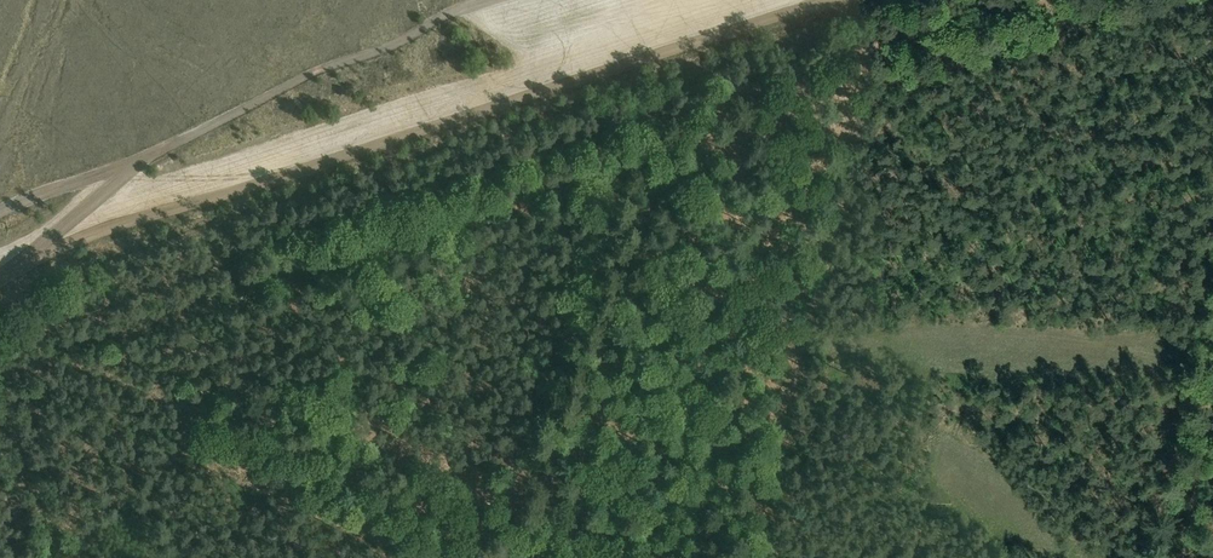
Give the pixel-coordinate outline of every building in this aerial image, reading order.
[(430,10),(436,8),(433,0),(426,0),(430,10)]
